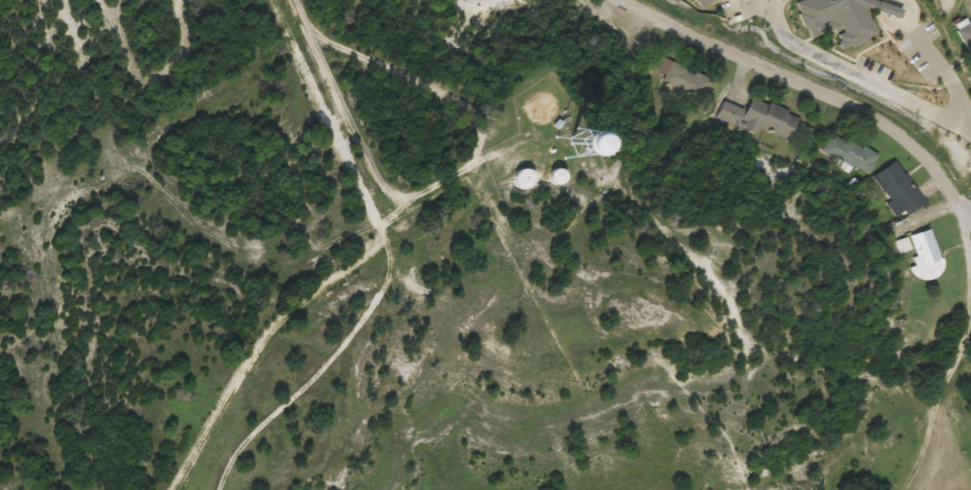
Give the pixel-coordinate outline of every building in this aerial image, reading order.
[(796,2),(808,35),(878,38),(870,13),(873,0),(802,0),(796,2)] [(959,29),(970,51),(970,23),(959,29)] [(703,99),(711,79),(671,62),(662,83),(703,99)] [(547,94),(529,95),(530,120),(548,119),(547,94)] [(787,141),(798,117),(753,95),(738,126),(755,134),(758,127),(787,141)] [(877,157),(832,130),(821,148),(865,175),(877,157)] [(587,161),(600,157),(596,143),(583,147),(587,161)] [(924,203),(895,160),(874,175),(902,217),(924,203)] [(549,177),(558,186),(567,177),(558,168),(549,177)] [(534,173),(519,169),(514,186),(529,191),(534,173)] [(920,268),(940,260),(928,229),(908,237),(920,268)]
